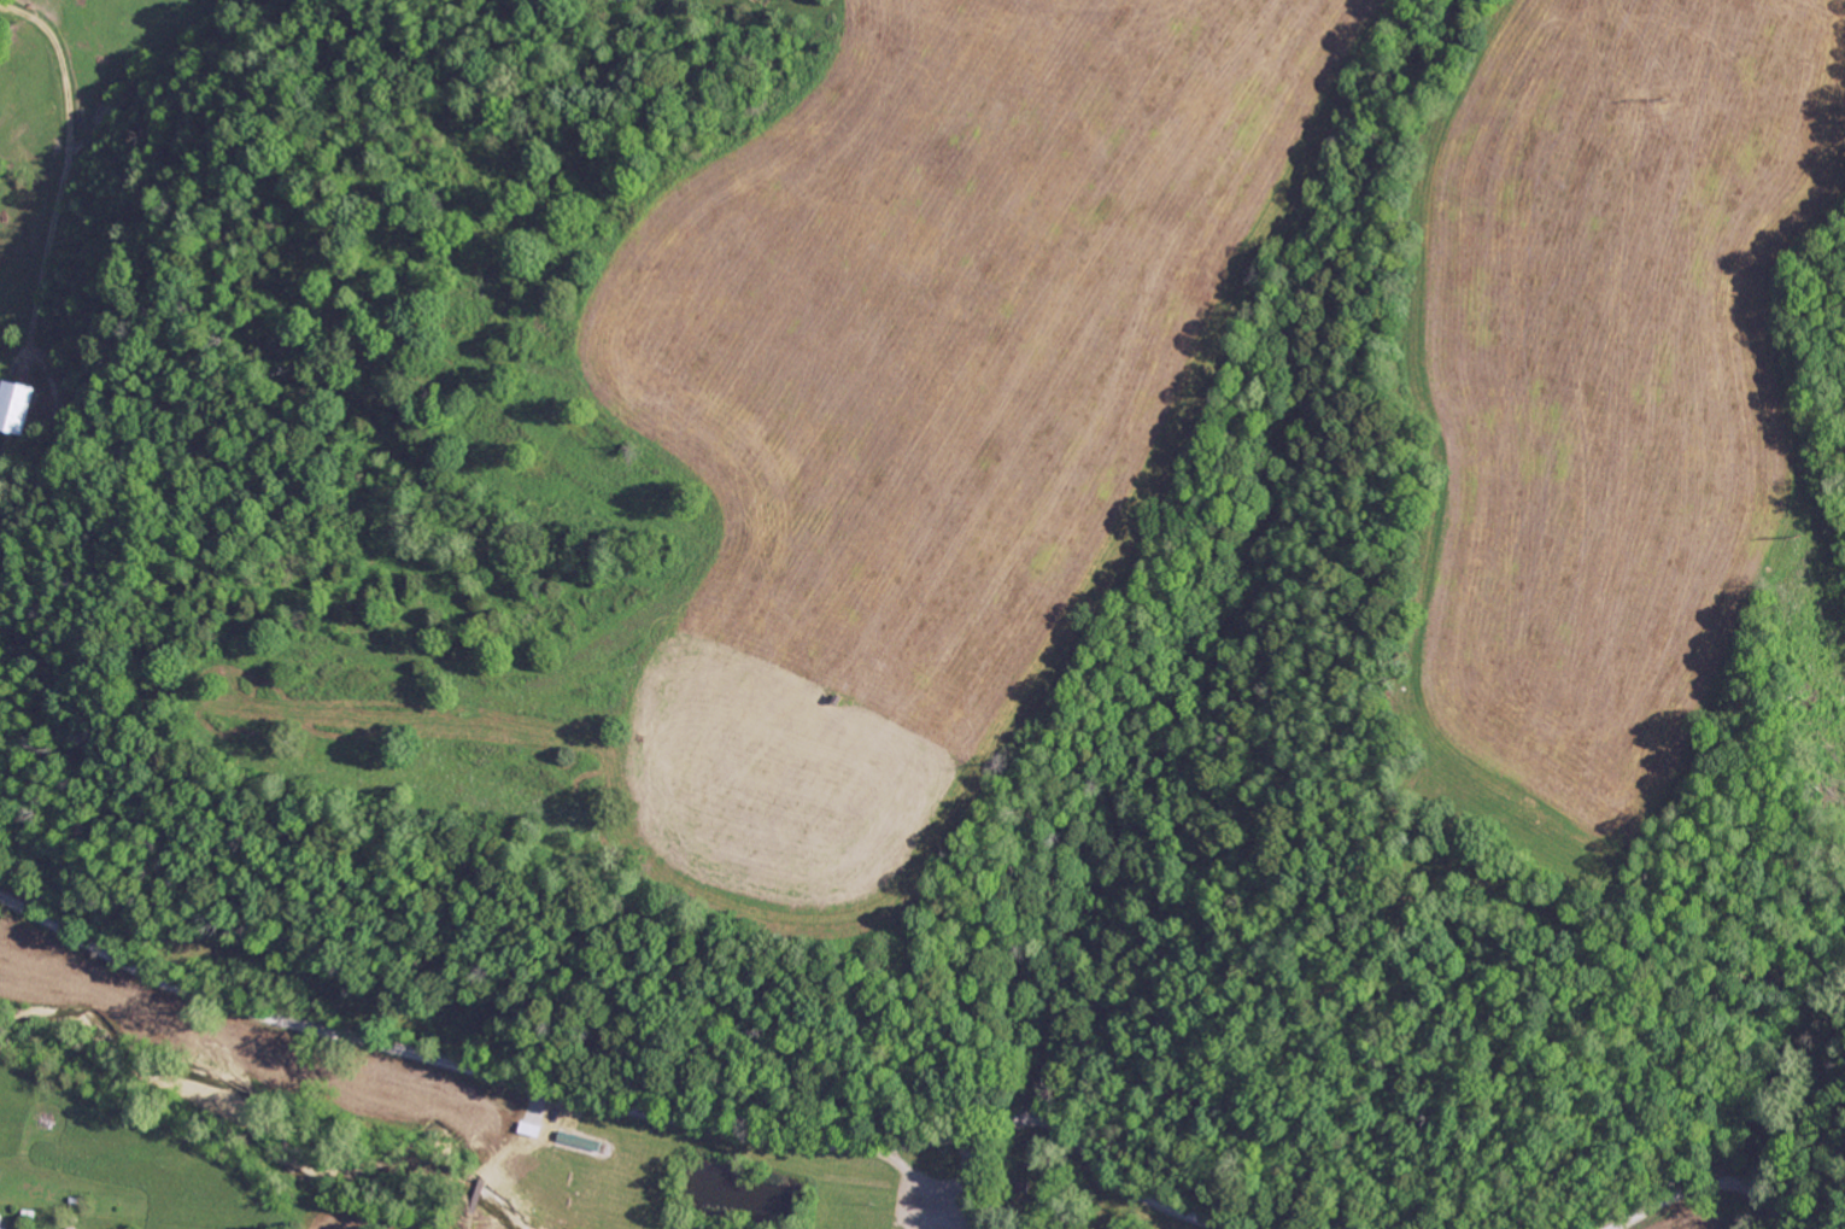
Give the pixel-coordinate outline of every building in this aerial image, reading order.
[(36,388),(5,380),(0,398),(0,430),(24,436),(36,388)]
